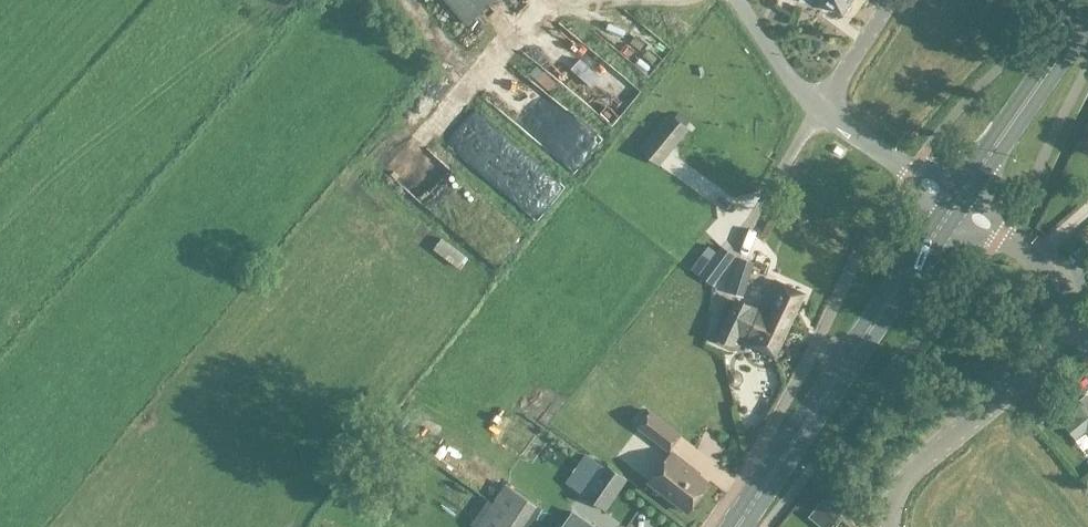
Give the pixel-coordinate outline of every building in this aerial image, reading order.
[(467,23),(494,0),(447,0),(467,23)] [(843,13),(852,0),(825,0),(843,13)] [(689,129),(672,115),(642,150),(659,165),(689,129)] [(719,278),(706,268),(717,253),(709,246),(691,269),(713,286),(719,278)] [(721,247),(717,253),(706,268),(719,278),(735,256),(721,247)] [(744,297),(754,263),(740,259),(730,292),(744,297)] [(762,309),(791,324),(805,293),(776,280),(762,309)] [(791,324),(762,309),(751,304),(749,309),(734,303),(718,338),(734,346),(740,333),(750,338),(748,343),(776,356),(791,324)] [(1081,420),(1071,429),(1077,437),(1087,428),(1087,429),(1087,398),(1087,396),(1071,409),(1081,420)] [(682,434),(651,409),(637,427),(669,452),(682,434)] [(696,472),(686,465),(687,463),(673,452),(649,482),(688,512),(710,483),(696,473),(696,472)] [(587,496),(606,468),(586,454),(566,483),(587,496)] [(606,468),(587,496),(607,510),(628,480),(608,466),(606,468)] [(529,514),(536,504),(507,484),(477,526),(520,526),(529,514)] [(811,516),(824,526),(834,526),(841,519),(821,503),(811,516)] [(575,512),(565,526),(563,525),(562,526),(596,526),(575,512)]
